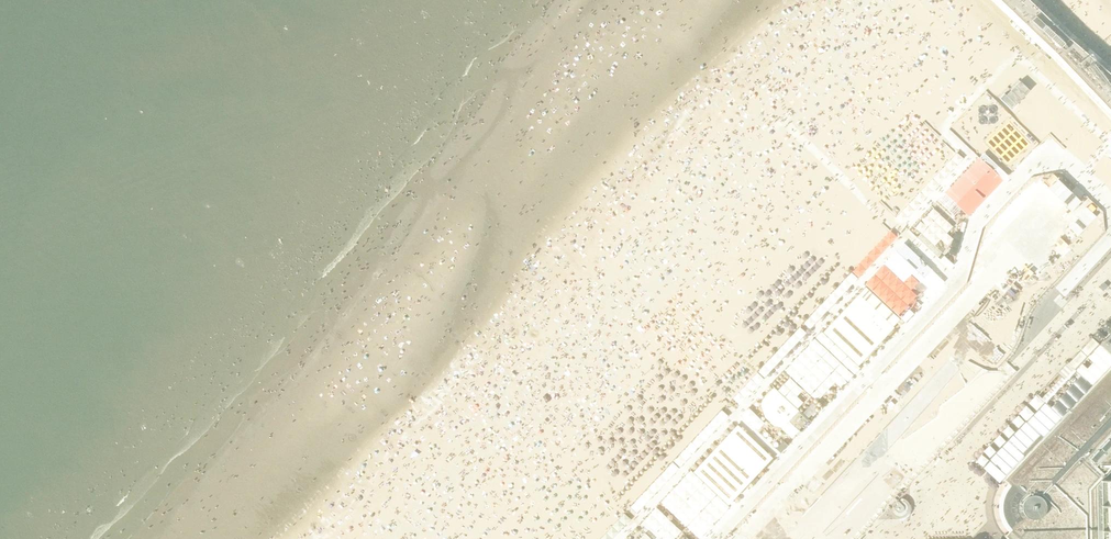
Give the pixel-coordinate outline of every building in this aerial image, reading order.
[(1014,25),(1110,122),(1110,68),(1071,34),(1035,0),(988,0),(1014,25)] [(1105,152),(1101,156),(1104,159),(1101,163),(1106,167),(1110,161),(1110,157),(1105,152)] [(1066,190),(1077,201),(1095,183),(1086,173),(1073,187),(1071,185),(1066,190)] [(1081,206),(1076,211),(1101,234),(1106,229),(1081,206)] [(1069,267),(1065,263),(1054,253),(1046,246),(1028,264),(1052,286),(1069,267)] [(1008,340),(980,314),(962,332),(981,351),(987,344),(1006,362),(1019,348),(1024,330),(1021,327),(1008,340)] [(998,468),(995,471),(998,474),(1001,471),(1006,476),(1002,479),(1009,486),(1006,490),(1005,494),(1003,494),(1002,496),(1002,497),(1003,499),(1002,500),(1002,505),(1002,511),(1003,516),(1003,517),(1003,518),(1003,520),(1004,521),(1005,521),(1007,525),(1010,529),(1020,538),(1110,538),(1110,333),(989,460),(998,468)] [(990,380),(957,349),(945,361),(949,365),(947,367),(966,385),(956,396),(966,405),(990,380)] [(953,400),(934,381),(923,392),(942,411),(953,400)] [(946,419),(917,391),(892,417),(922,444),(946,419)] [(899,458),(879,437),(860,456),(854,450),(837,467),(836,474),(839,483),(849,493),(857,494),(856,495),(862,501),(864,502),(871,499),(872,500),(883,489),(876,481),(899,458)] [(812,494),(784,524),(800,538),(822,538),(820,537),(828,528),(824,524),(833,514),(812,494)] [(908,509),(908,506),(906,504),(904,502),(902,501),(900,503),(897,501),(892,507),(894,509),(892,512),(892,513),(894,515),(896,516),(899,517),(902,517),(904,516),(906,514),(907,512),(908,509)]
